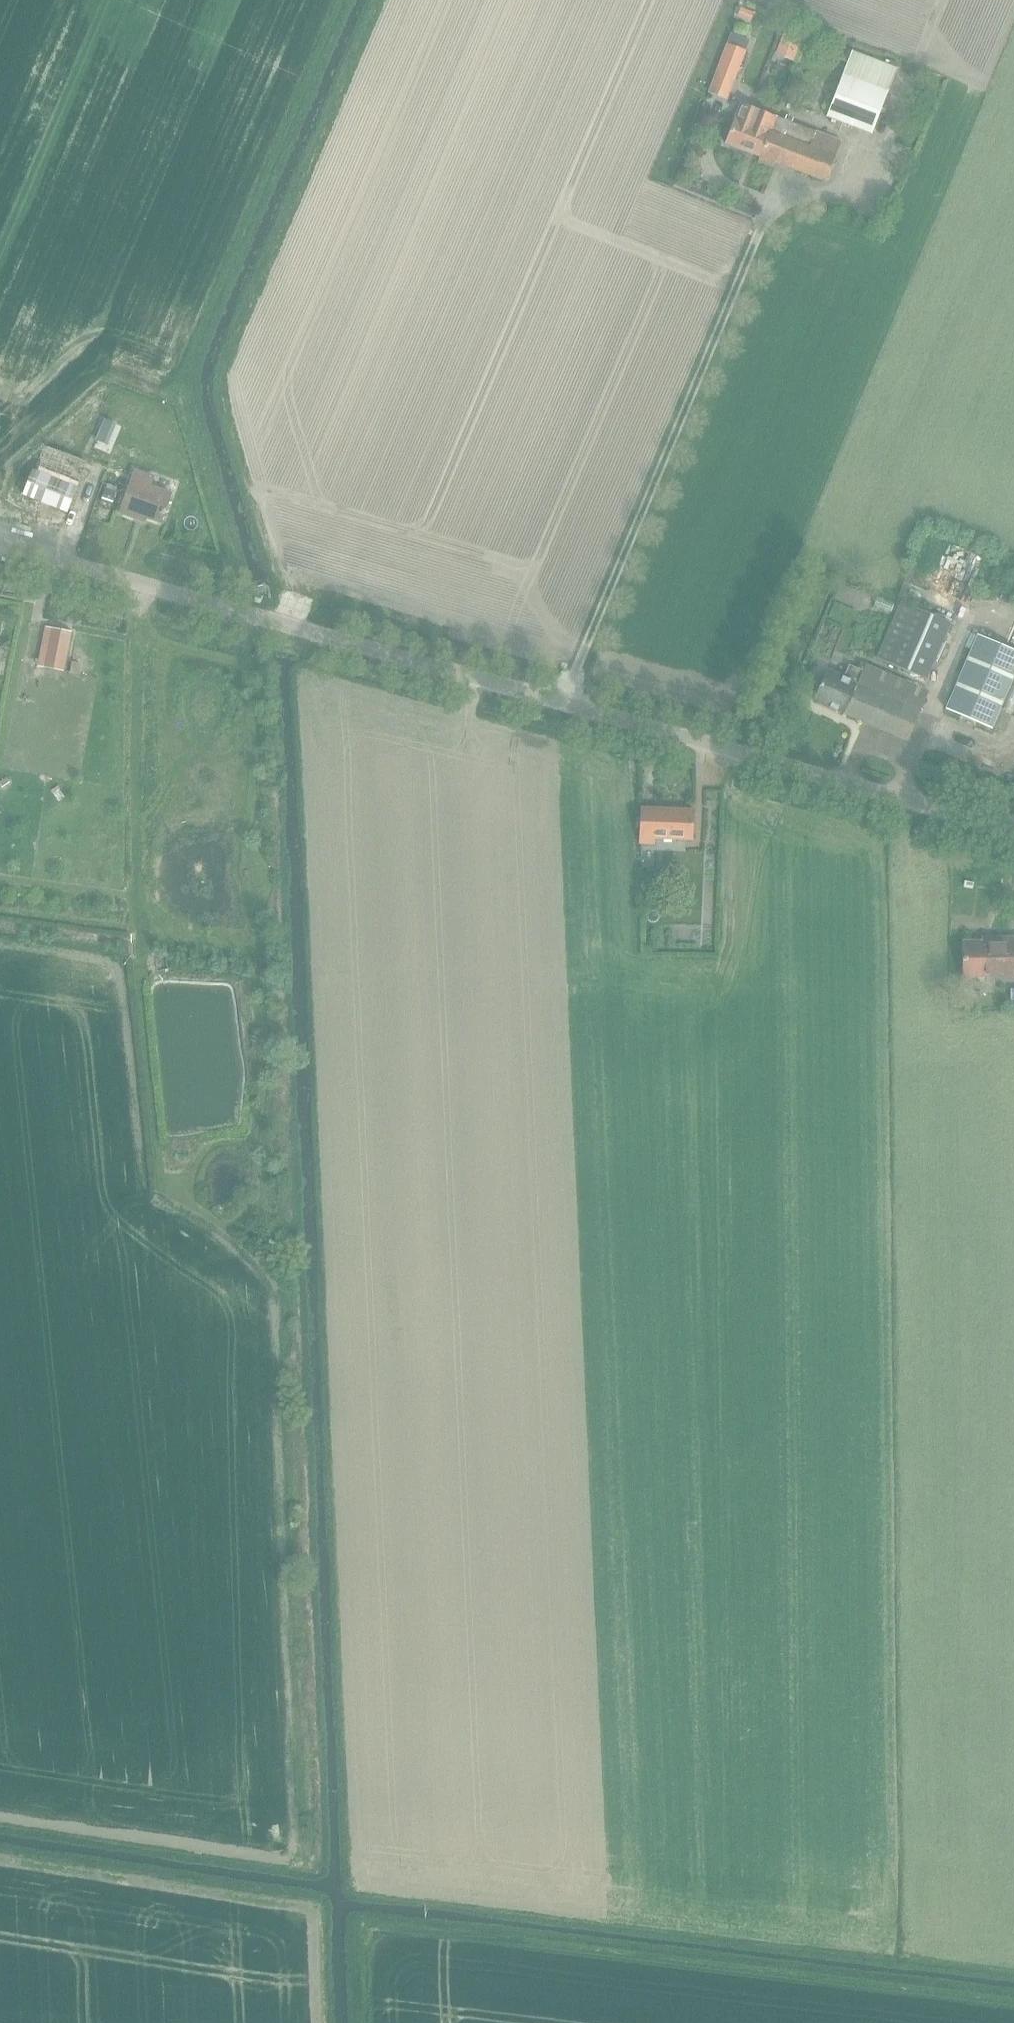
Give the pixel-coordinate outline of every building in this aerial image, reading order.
[(728,42),(716,72),(734,79),(745,49),(728,42)] [(872,132),(897,68),(851,50),(826,115),(872,132)] [(756,126),(762,110),(761,110),(741,102),(725,142),(760,155),(767,135),(754,130),(756,126)] [(760,155),(758,161),(773,167),(776,161),(826,180),(842,141),(762,110),(756,126),(754,130),(767,135),(760,155)] [(23,488),(21,494),(64,512),(84,462),(41,444),(50,422),(0,402),(0,479),(23,488)] [(160,521),(170,493),(149,485),(153,475),(133,468),(118,513),(135,519),(138,514),(160,521)] [(927,680),(949,623),(900,602),(877,659),(927,680)] [(63,669),(71,630),(45,625),(38,664),(63,669)] [(1013,673),(1013,651),(977,634),(944,709),(989,729),(1013,673)] [(908,741),(929,692),(862,662),(859,668),(850,663),(844,677),(827,670),(814,700),(908,741)] [(692,839),(693,808),(642,806),(640,842),(655,843),(655,837),(692,839)] [(989,936),(989,940),(963,940),(963,975),(1013,974),(1013,936),(989,936)]
